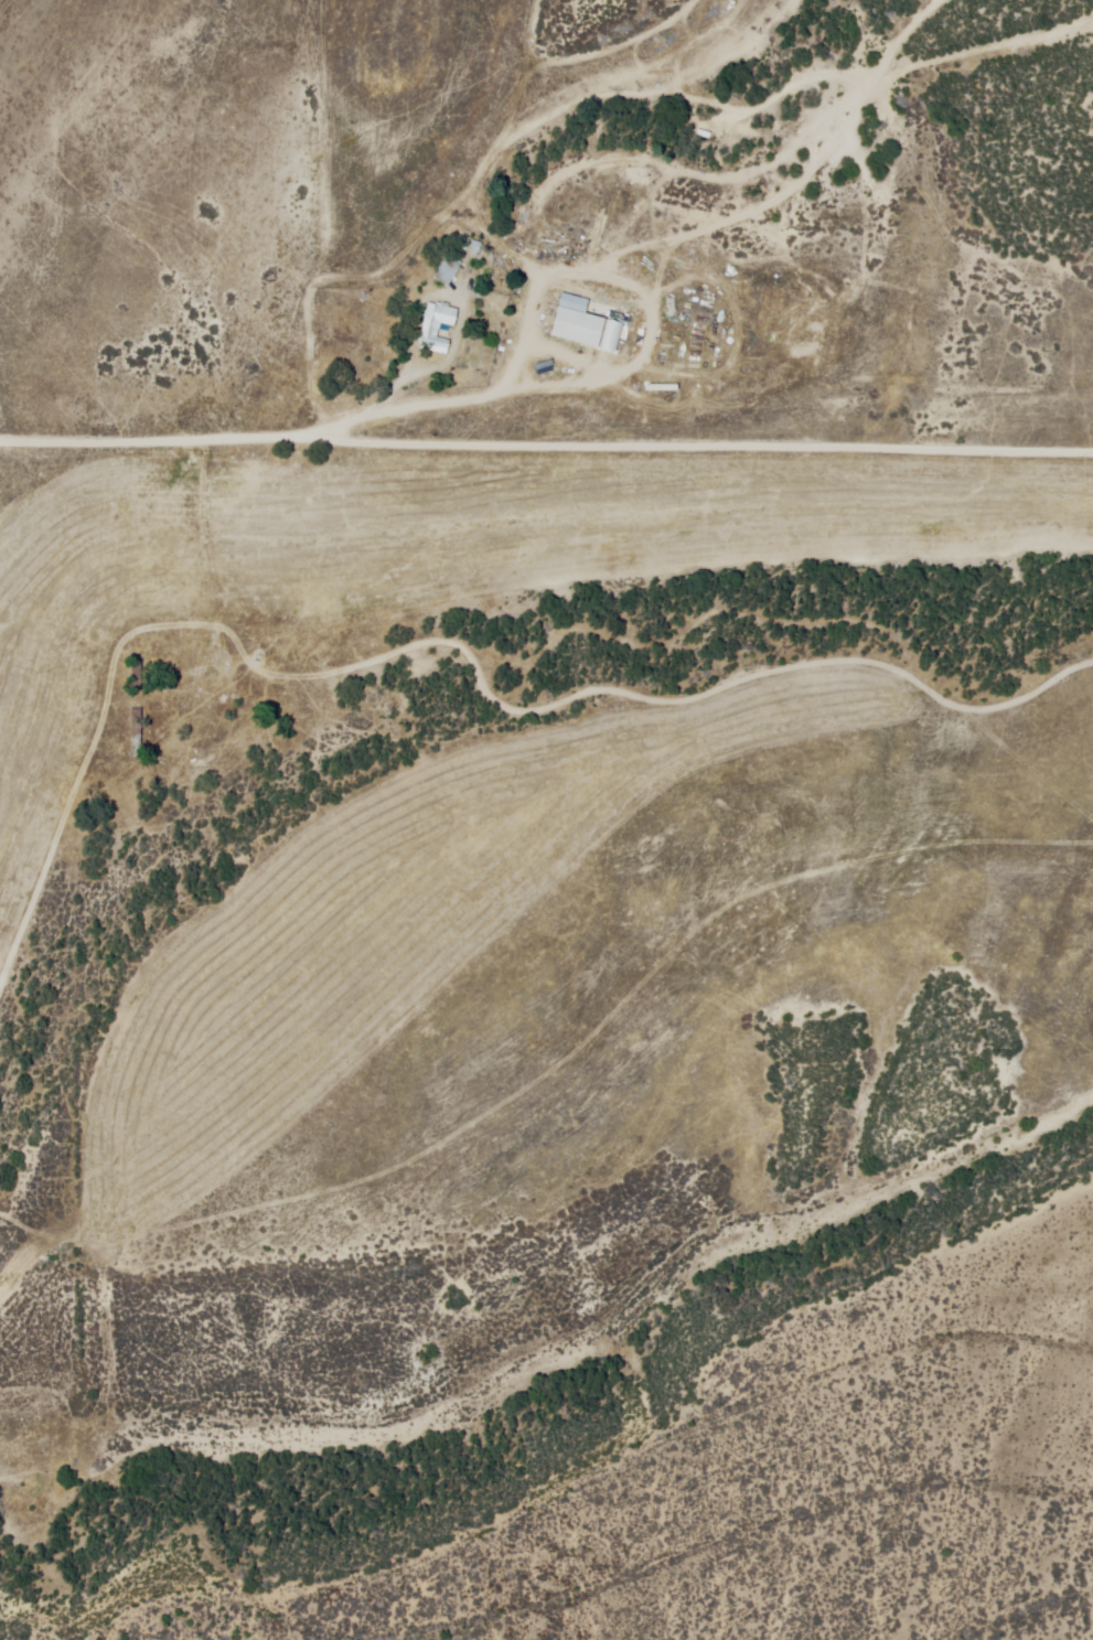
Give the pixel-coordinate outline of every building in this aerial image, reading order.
[(463,264),(448,252),(430,273),(445,286),(463,264)] [(549,337),(597,349),(605,317),(588,313),(591,301),(560,293),(549,337)] [(458,310),(429,302),(416,342),(445,351),(458,310)]
